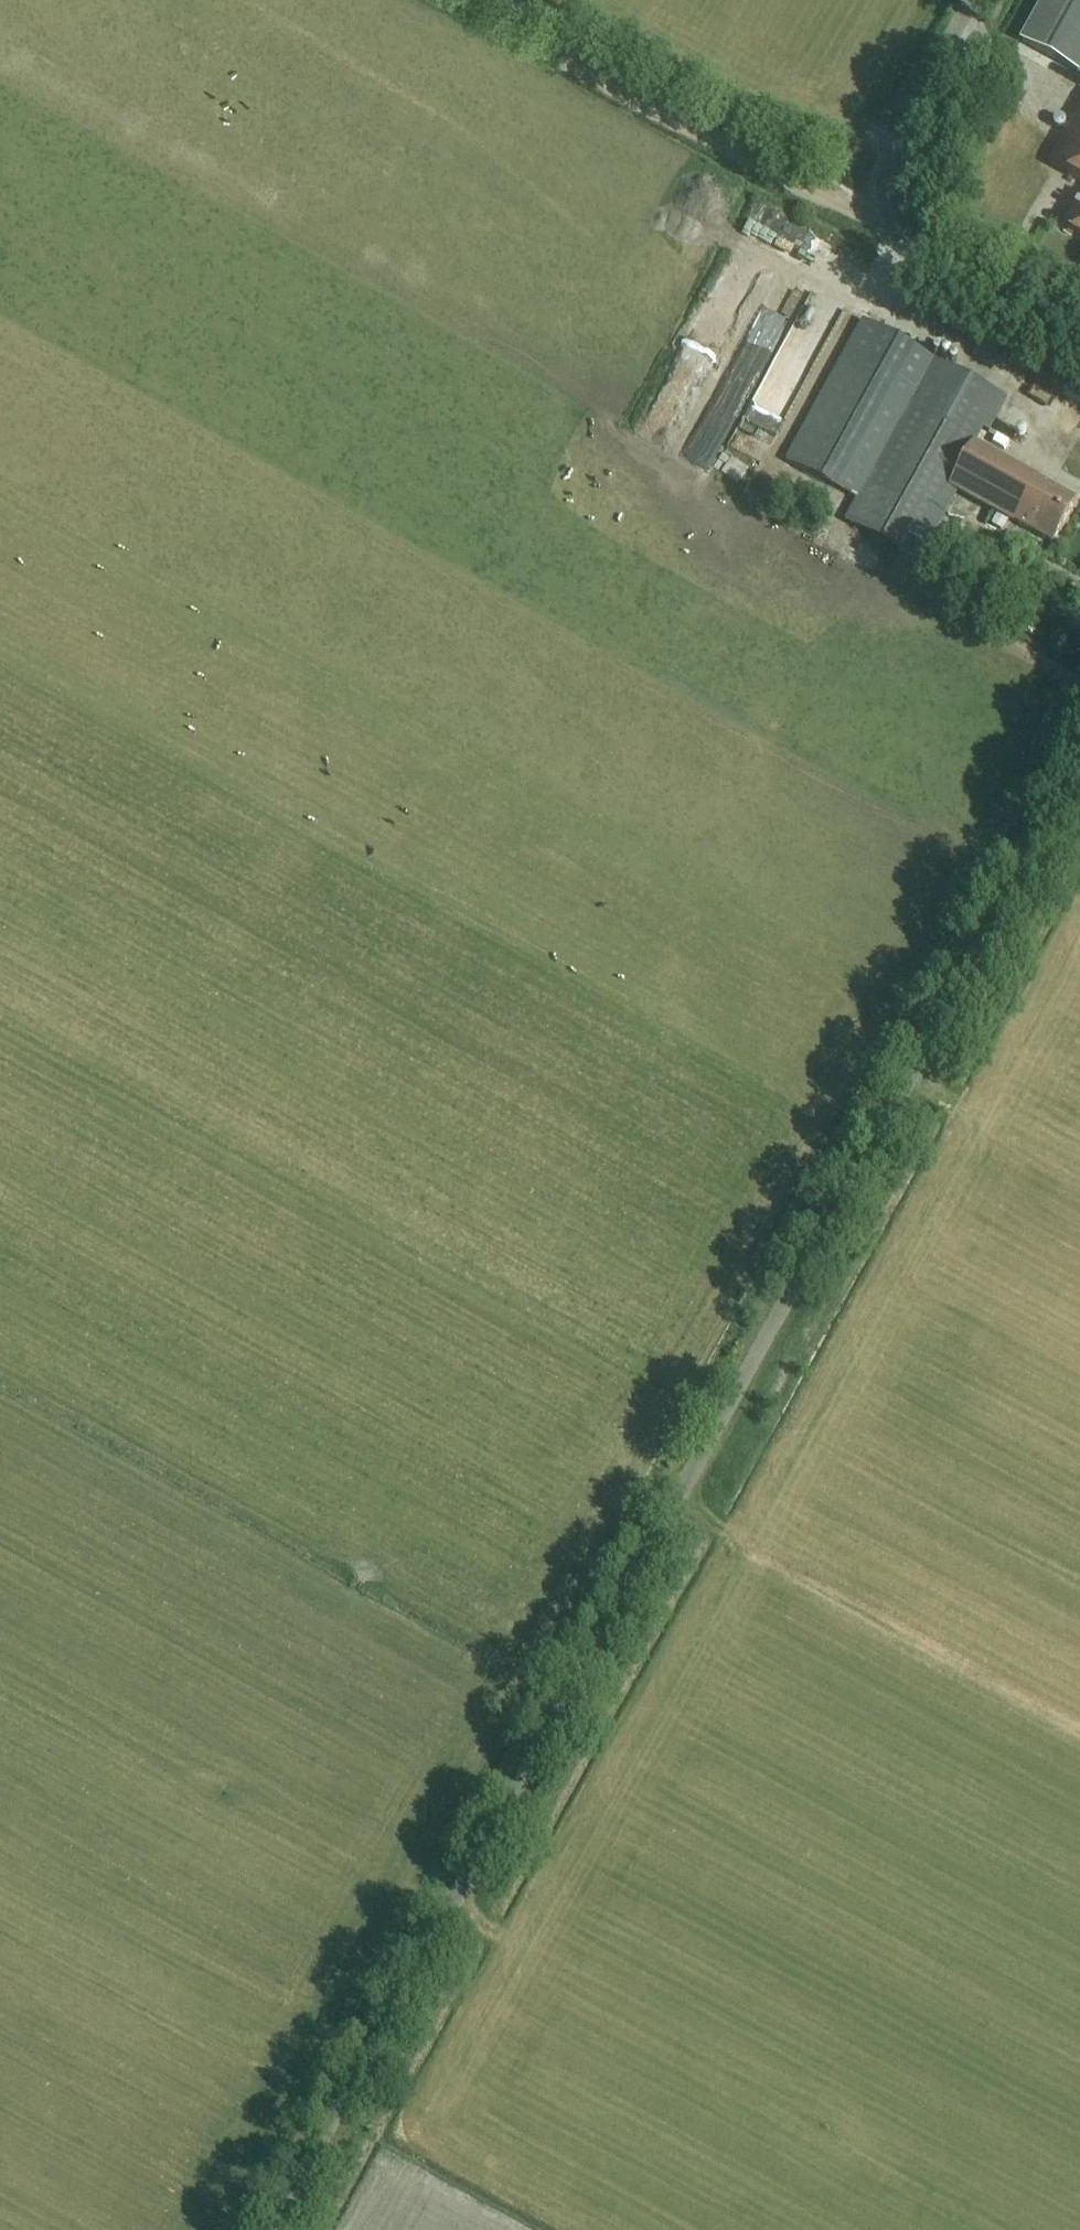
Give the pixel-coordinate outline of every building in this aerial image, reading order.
[(1079,69),(1079,0),(1037,0),(1018,35),(1079,69)] [(1050,162),(1053,163),(1052,165),(1079,182),(1079,107),(1050,162)] [(1064,228),(1079,237),(1079,199),(1064,228)] [(785,463),(856,502),(846,520),(884,541),(883,544),(919,564),(957,493),(998,515),(1009,522),(1052,545),(1075,503),(972,446),(982,428),(991,433),(1008,400),(935,362),(862,323),(785,463)] [(1004,531),(1009,522),(998,515),(993,524),(1004,531)]
